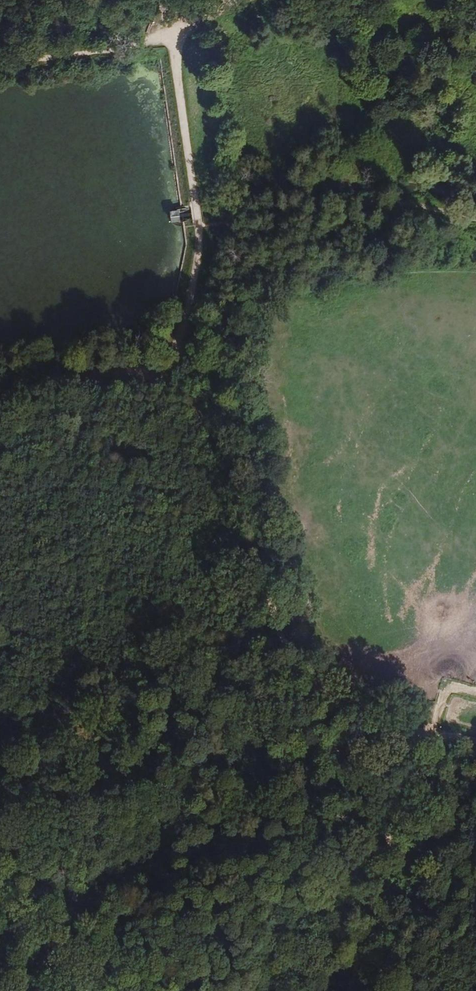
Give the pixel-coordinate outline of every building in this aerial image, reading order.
[(390,103),(392,89),(383,89),(381,102),(390,103)] [(188,209),(169,212),(171,224),(190,221),(188,209)]
